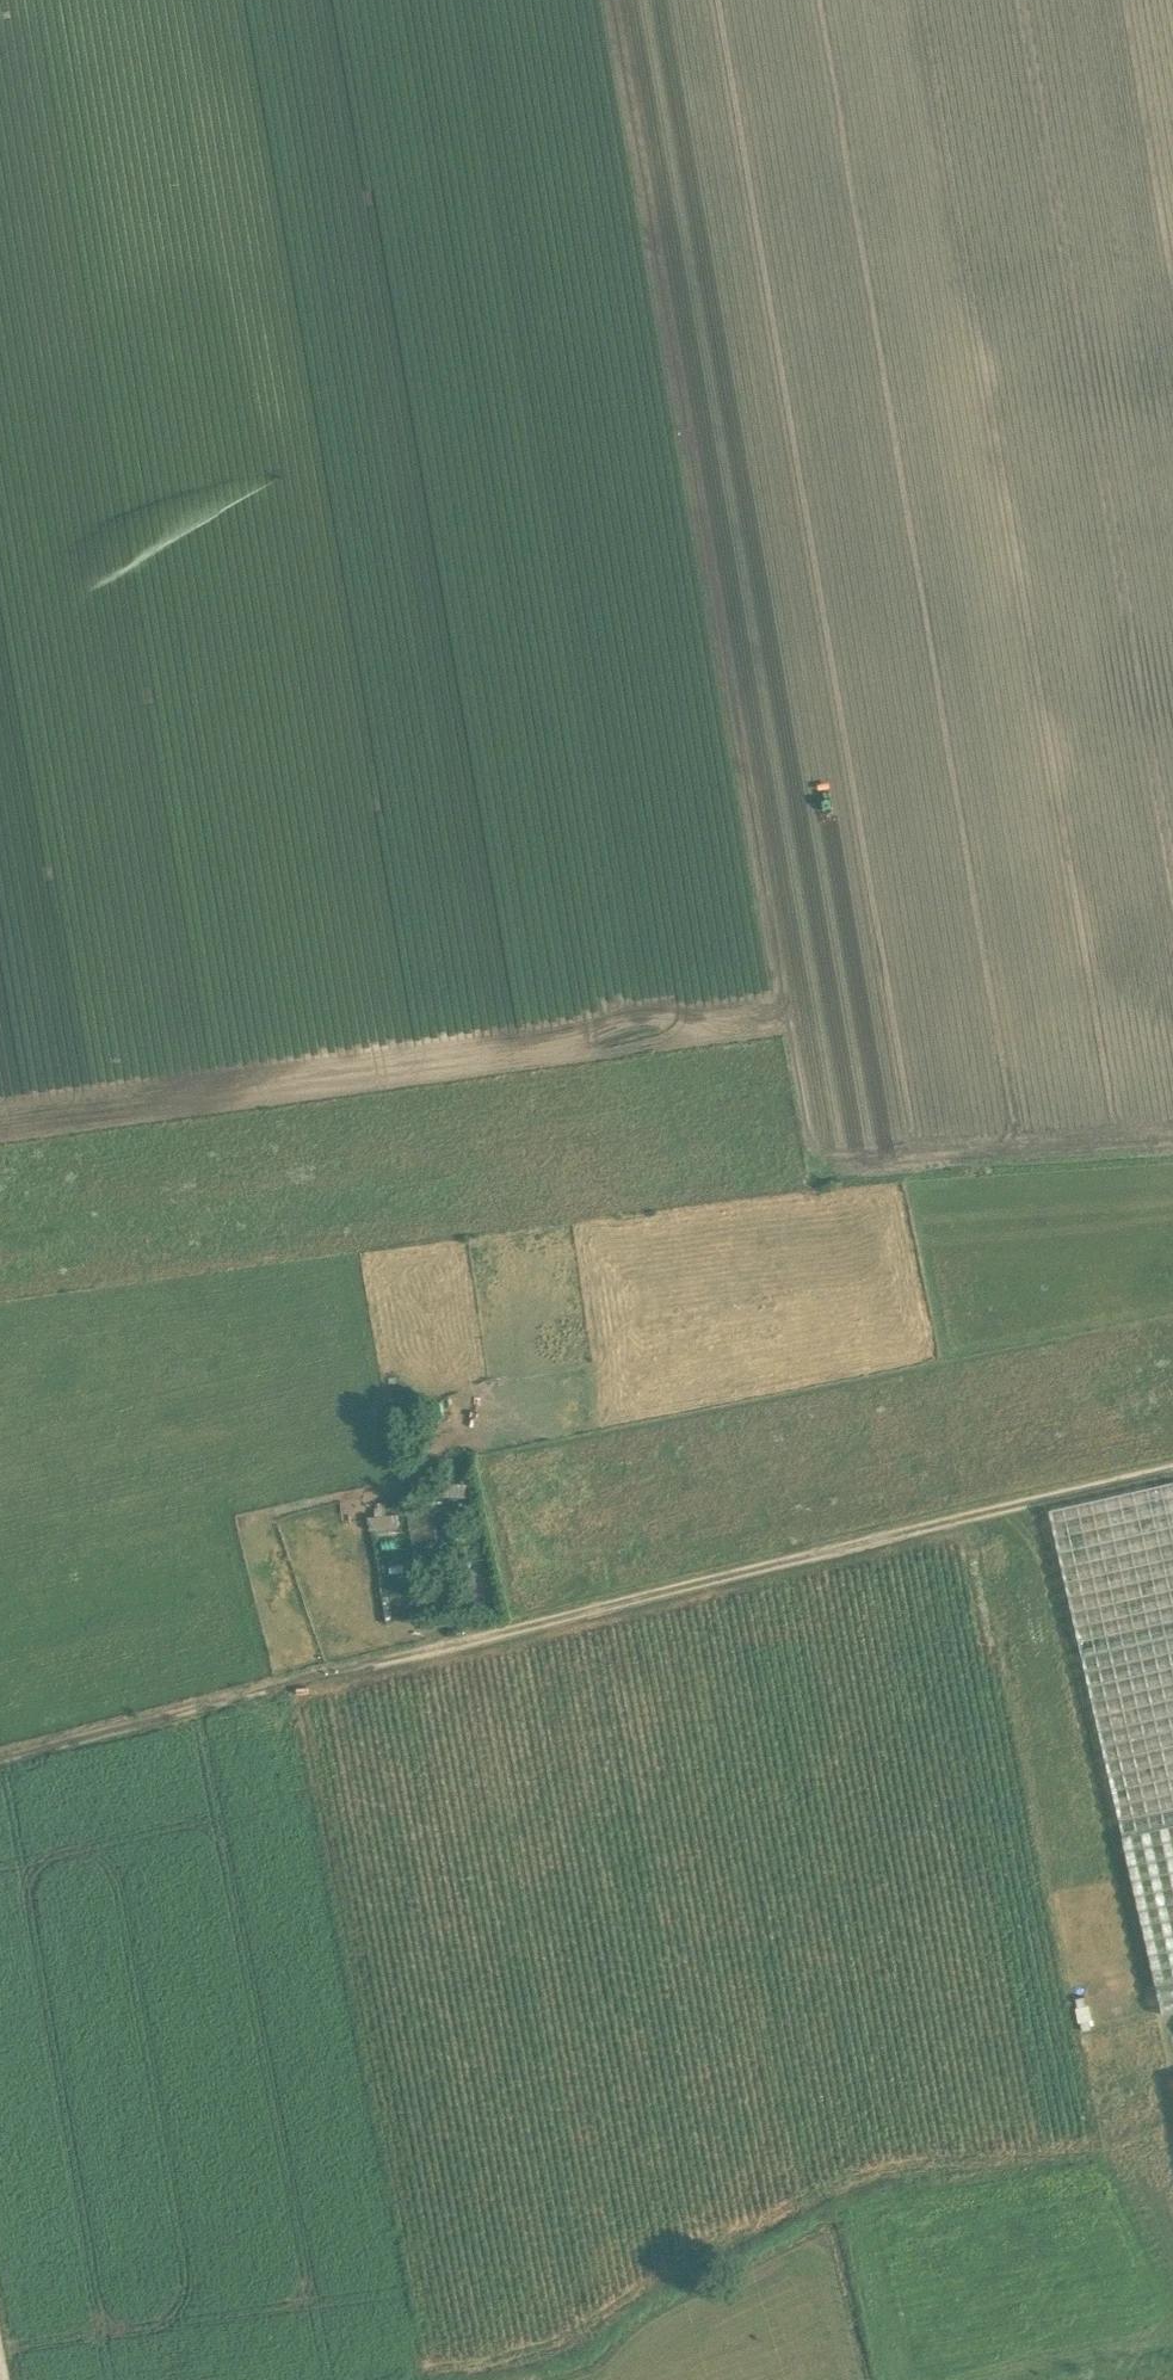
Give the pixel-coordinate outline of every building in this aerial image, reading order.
[(1047,1507),(1161,2012),(1172,2010),(1172,1478),(1047,1507)]
